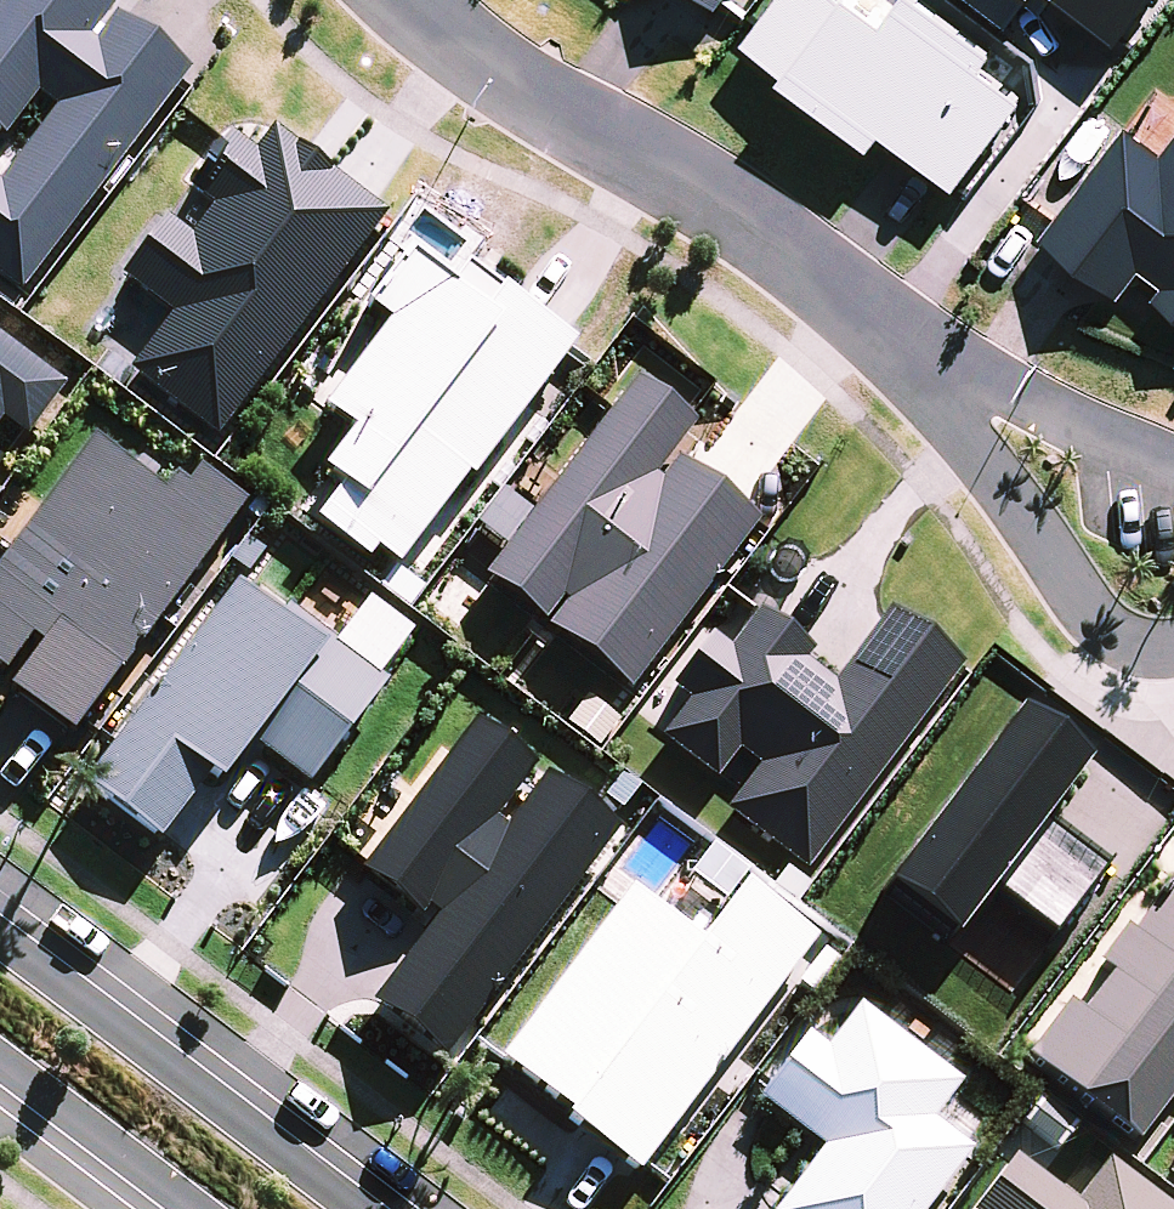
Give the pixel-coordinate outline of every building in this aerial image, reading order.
[(117,0),(3,0),(0,3),(0,140),(2,141),(38,94),(58,109),(0,186),(0,284),(18,299),(190,76),(113,17),(100,34),(96,31),(120,2),(117,0)] [(884,129),(957,184),(1025,98),(984,67),(996,53),(926,0),(901,0),(887,20),(861,0),(775,0),(744,40),(787,73),(784,78),(873,146),(884,129)] [(1010,24),(1029,0),(979,0),(1010,24)] [(1045,11),(1054,0),(1033,0),(1045,11)] [(1119,39),(1150,0),(1069,0),(1119,39)] [(1045,233),(1121,293),(1143,267),(1166,283),(1155,296),(1173,311),(1173,136),(1163,151),(1127,122),(1045,233)] [(215,439),(386,218),(270,131),(252,154),(227,138),(186,191),(211,210),(189,240),(163,221),(119,278),(170,316),(126,373),(215,439)] [(469,484),(574,347),(501,290),(498,293),(464,267),(448,286),(406,253),(363,309),(387,327),(320,413),(350,435),(320,475),(342,491),(313,525),(364,563),(373,551),(396,567),(465,480),(469,484)] [(25,440),(65,388),(0,340),(0,423),(25,440)] [(694,427),(634,381),(483,577),(542,624),(560,602),(564,606),(546,628),(629,691),(758,525),(674,460),(659,482),(654,479),(694,427)] [(245,507),(199,471),(183,488),(172,479),(160,496),(90,443),(0,564),(0,676),(2,677),(29,641),(38,648),(7,694),(69,739),(245,507)] [(279,618),(237,586),(82,787),(155,844),(206,780),(218,789),(252,746),(308,787),(387,684),(378,678),(412,634),(368,601),(334,645),(286,609),(279,618)] [(804,872),(960,669),(886,614),(831,686),(804,664),(812,653),(756,612),(727,653),(708,638),(671,689),(689,702),(660,740),(714,781),(736,753),(757,768),(723,812),(804,872)] [(370,1004),(443,1059),(621,833),(546,774),(503,830),(492,822),(535,766),(476,720),(358,871),(420,918),(426,910),(437,917),(370,1004)] [(1083,772),(1015,722),(879,893),(947,946),(991,892),(1050,940),(1102,873),(1041,829),(1083,772)] [(1024,1058),(1136,1144),(1173,1094),(1173,878),(1172,876),(1153,900),(1156,902),(1130,937),(1122,932),(1095,966),(1109,978),(1084,1009),(1068,996),(1062,1003),(1065,1006),(1024,1058)] [(637,1175),(814,940),(742,886),(697,943),(630,889),(498,1062),(568,1114),(564,1119),(637,1175)] [(971,1152),(932,1122),(960,1084),(858,1005),(824,1049),(805,1034),(756,1100),(822,1149),(775,1208),(928,1208),(971,1152)] [(1105,1162),(1074,1204),(1014,1157),(971,1208),(1167,1208),(1105,1162)]
